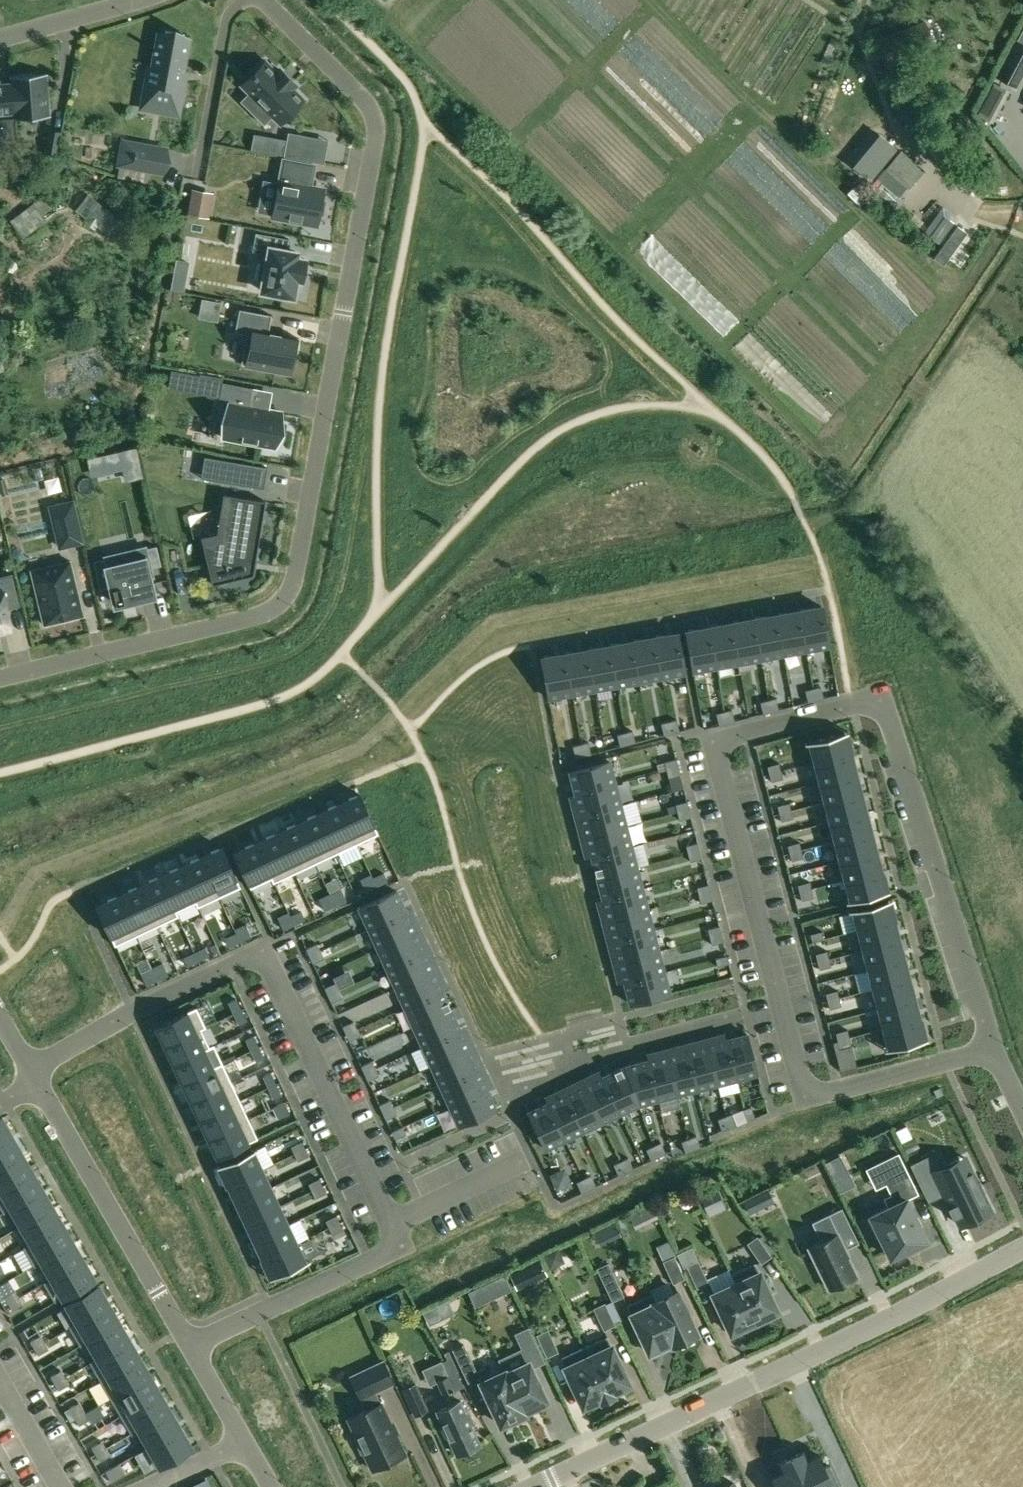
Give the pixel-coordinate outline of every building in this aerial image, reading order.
[(934,44),(924,22),(880,41),(890,63),(934,44)] [(164,35),(159,34),(156,49),(154,48),(154,51),(155,52),(152,67),(163,69),(160,85),(146,83),(141,107),(178,114),(185,80),(181,79),(189,39),(183,38),(184,34),(165,30),(164,35)] [(997,76),(1016,86),(1022,72),(1022,45),(1016,41),(997,76)] [(265,61),(242,85),(280,123),(303,99),(292,88),(296,85),(280,69),(277,72),(265,61)] [(13,117),(13,119),(51,116),(51,115),(49,115),(47,88),(40,89),(39,75),(48,74),(48,73),(10,76),(10,77),(11,77),(12,83),(14,113),(14,117),(13,117)] [(14,113),(12,83),(10,83),(11,85),(1,86),(0,80),(0,114),(14,113)] [(45,152),(57,155),(62,131),(49,128),(45,152)] [(300,158),(304,135),(288,132),(287,139),(284,155),(300,158)] [(879,133),(852,166),(869,179),(896,147),(879,133)] [(145,169),(150,146),(124,141),(120,165),(118,177),(147,182),(149,170),(145,169)] [(321,200),(323,190),(308,188),(309,180),(311,180),(314,164),(283,159),(273,215),(317,223),(319,214),(323,214),(325,201),(321,200)] [(208,218),(210,205),(204,204),(206,192),(192,190),(188,214),(208,218)] [(34,210),(13,226),(23,239),(45,223),(34,210)] [(939,242),(953,222),(944,215),(930,236),(939,242)] [(957,225),(934,257),(943,265),(967,232),(957,225)] [(256,233),(253,251),(268,254),(262,291),(293,296),(297,279),(303,280),(306,259),(296,258),(297,252),(288,251),(290,240),(256,233)] [(186,275),(173,273),(170,288),(183,290),(186,275)] [(199,313),(218,317),(220,302),(202,298),(199,313)] [(260,367),(260,368),(289,373),(293,352),(297,353),(300,338),(280,335),(281,334),(270,332),(269,333),(268,333),(271,315),(239,309),(235,332),(247,334),(241,364),(260,367)] [(169,387),(197,393),(201,375),(172,369),(169,387)] [(276,446),(282,413),(249,407),(253,387),(222,382),(219,397),(229,399),(222,436),(276,446)] [(123,448),(127,464),(140,461),(136,445),(123,448)] [(268,467),(204,456),(201,478),(264,488),(268,467)] [(245,576),(248,561),(255,562),(266,501),(224,494),(217,533),(201,537),(212,584),(245,576)] [(50,507),(60,547),(82,541),(72,501),(50,507)] [(145,548),(150,568),(161,565),(156,546),(145,548)] [(116,604),(133,599),(156,594),(154,587),(145,548),(93,561),(100,589),(112,586),(116,604)] [(31,570),(44,624),(83,615),(70,561),(31,570)] [(6,629),(6,630),(10,629),(5,608),(19,605),(12,574),(0,577),(0,630),(6,629)] [(822,606),(798,610),(806,650),(829,646),(822,606)] [(798,610),(776,615),(783,654),(806,650),(798,610)] [(776,615),(754,619),(761,658),(783,654),(776,615)] [(754,619),(731,623),(739,663),(761,658),(754,619)] [(731,623),(709,627),(716,667),(739,663),(731,623)] [(709,627),(685,631),(693,671),(716,667),(709,627)] [(677,633),(654,637),(661,677),(685,673),(677,633)] [(654,637),(632,641),(639,681),(661,677),(654,637)] [(632,641),(609,646),(617,685),(639,681),(632,641)] [(609,646),(587,650),(594,689),(617,685),(609,646)] [(587,650),(564,654),(572,694),(594,689),(587,650)] [(564,654),(541,658),(548,698),(572,694),(564,654)] [(821,686),(813,688),(816,700),(824,698),(821,686)] [(813,688),(805,690),(808,702),(816,700),(813,688)] [(776,698),(768,700),(771,712),(779,710),(776,698)] [(768,700),(760,702),(763,714),(771,712),(768,700)] [(732,709),(724,711),(727,723),(735,721),(732,709)] [(724,711),(716,713),(719,725),(727,723),(724,711)] [(676,719),(669,721),(672,733),(679,731),(676,719)] [(669,721),(661,723),(664,735),(672,733),(669,721)] [(632,731),(625,733),(628,744),(635,742),(632,731)] [(844,732),(808,742),(813,762),(850,753),(844,732)] [(625,733),(617,735),(620,746),(628,744),(625,733)] [(588,742),(580,744),(583,756),(591,754),(588,742)] [(580,744),(573,746),(576,758),(583,756),(580,744)] [(850,753),(813,762),(818,782),(855,773),(850,753)] [(676,759),(664,762),(666,770),(678,767),(676,759)] [(609,761),(569,771),(575,793),(615,783),(609,761)] [(779,763),(767,766),(769,774),(781,771),(779,763)] [(678,767),(666,770),(668,777),(680,774),(678,767)] [(781,771),(769,774),(771,781),(783,778),(781,771)] [(855,773),(818,782),(823,802),(860,792),(855,773)] [(615,783),(575,793),(580,814),(620,804),(615,783)] [(860,792),(823,802),(829,822),(865,812),(860,792)] [(360,794),(338,804),(357,844),(378,834),(360,794)] [(677,812),(689,809),(689,808),(687,801),(675,804),(677,812)] [(789,802),(777,805),(779,813),(791,810),(789,802)] [(338,804),(318,814),(336,853),(357,844),(338,804)] [(620,804),(580,814),(586,835),(626,825),(620,804)] [(689,809),(677,812),(679,820),(691,817),(689,809)] [(791,810),(779,813),(781,821),(793,818),(791,810)] [(865,812),(829,822),(834,841),(870,832),(865,812)] [(318,814),(297,823),(315,863),(336,853),(318,814)] [(297,823),(276,833),(295,872),(315,863),(297,823)] [(626,825),(586,835),(591,856),(631,846),(626,825)] [(870,832),(834,841),(839,861),(875,852),(870,832)] [(276,833),(256,843),(274,882),(295,872),(276,833)] [(799,842),(787,845),(789,853),(801,850),(799,842)] [(256,843),(234,853),(251,888),(271,878),(273,883),(274,882),(256,843)] [(698,843),(686,846),(688,853),(700,850),(698,843)] [(631,846),(591,856),(597,877),(637,867),(631,846)] [(222,847),(200,857),(219,897),(240,887),(222,847)] [(700,850),(688,853),(690,861),(702,858),(700,850)] [(801,850),(789,853),(791,860),(803,857),(801,850)] [(875,852),(839,861),(844,881),(880,871),(875,852)] [(200,857),(180,867),(198,906),(219,897),(200,857)] [(180,867),(159,876),(178,916),(176,911),(195,902),(198,907),(198,906),(180,867)] [(637,867),(597,877),(602,898),(642,888),(637,867)] [(880,871),(844,881),(849,901),(886,892),(880,871)] [(384,873),(373,878),(376,886),(387,880),(384,873)] [(371,875),(360,880),(365,891),(376,886),(373,878),(371,875)] [(159,876),(138,886),(157,926),(178,916),(159,876)] [(809,881),(797,884),(799,892),(811,889),(809,881)] [(709,884),(697,887),(699,895),(711,892),(709,884)] [(138,886),(118,896),(136,935),(157,926),(138,886)] [(642,888),(602,898),(608,919),(647,908),(642,888)] [(341,889),(330,894),(335,905),(346,900),(341,889)] [(811,889),(799,892),(801,900),(813,897),(811,889)] [(396,891),(359,908),(368,928),(406,911),(396,891)] [(711,892),(699,895),(701,903),(713,900),(711,892)] [(330,894),(319,899),(324,910),(335,905),(330,894)] [(118,896),(96,906),(115,945),(136,935),(118,896)] [(888,900),(851,909),(857,930),(893,921),(888,900)] [(647,908),(608,919),(613,940),(653,929),(647,908)] [(406,911),(368,928),(377,948),(415,931),(406,911)] [(301,912),(291,917),(294,924),(305,919),(301,912)] [(289,913),(278,918),(283,929),(294,924),(291,917),(289,913)] [(893,921),(857,930),(862,950),(898,940),(893,921)] [(246,925),(234,930),(236,933),(240,941),(251,935),(246,925)] [(720,927),(708,930),(710,938),(722,935),(720,927)] [(653,929),(613,940),(619,961),(658,950),(653,929)] [(415,931),(377,948),(386,968),(424,951),(415,931)] [(822,931),(810,934),(812,941),(824,939),(822,931)] [(236,933),(225,938),(229,946),(240,941),(236,933)] [(722,935),(710,938),(712,946),(724,943),(722,935)] [(898,940),(862,950),(867,970),(903,960),(898,940)] [(317,943),(306,948),(309,956),(320,951),(317,943)] [(206,948),(195,953),(198,960),(209,955),(206,948)] [(658,950),(619,961),(624,982),(664,971),(658,950)] [(827,950),(815,953),(817,961),(829,958),(827,950)] [(320,951),(309,956),(313,963),(324,958),(320,951)] [(424,951),(386,968),(395,987),(433,970),(424,951)] [(195,953),(184,958),(187,965),(198,960),(195,953)] [(727,955),(715,958),(717,966),(729,963),(727,955)] [(829,958),(817,961),(819,969),(831,966),(829,958)] [(903,960),(867,970),(872,989),(908,980),(903,960)] [(163,963),(152,968),(157,979),(168,974),(163,963)] [(152,968),(141,973),(146,984),(157,979),(152,968)] [(433,970),(395,987),(404,1007),(442,990),(433,970)] [(664,971),(624,982),(630,1003),(669,993),(664,971)] [(908,980),(872,989),(877,1009),(914,1000),(908,980)] [(335,982),(324,988),(328,995),(339,990),(335,982)] [(339,990),(328,995),(331,1002),(342,997),(339,990)] [(442,990),(404,1007),(413,1027),(451,1009),(442,990)] [(837,990),(825,993),(827,1001),(839,998),(837,990)] [(839,998),(827,1001),(829,1009),(841,1006),(839,998)] [(236,999),(228,1002),(234,1013),(241,1010),(236,999)] [(914,1000),(877,1009),(882,1029),(919,1019),(914,1000)] [(196,1007),(156,1026),(165,1045),(205,1026),(196,1007)] [(451,1009),(413,1027),(422,1046),(460,1029),(451,1009)] [(241,1010),(234,1013),(239,1024),(246,1020),(241,1010)] [(919,1019),(882,1029),(888,1049),(924,1040),(919,1019)] [(353,1021),(342,1026),(346,1034),(357,1028),(353,1021)] [(205,1026),(165,1045),(174,1063),(209,1047),(201,1029),(206,1027),(205,1026)] [(357,1028),(346,1034),(349,1041),(360,1036),(357,1028)] [(460,1029),(422,1046),(431,1066),(469,1049),(460,1029)] [(847,1029),(835,1032),(837,1040),(849,1037),(847,1029)] [(747,1034),(726,1039),(737,1079),(757,1074),(747,1034)] [(253,1036),(246,1039),(251,1050),(258,1047),(253,1036)] [(849,1037),(837,1040),(839,1048),(851,1045),(849,1037)] [(726,1039),(707,1044),(717,1084),(737,1079),(726,1039)] [(707,1044),(687,1049),(697,1089),(717,1084),(707,1044)] [(209,1047),(174,1063),(183,1082),(223,1063),(214,1045),(209,1047)] [(258,1047),(251,1050),(256,1061),(264,1058),(258,1047)] [(469,1049),(431,1066),(440,1085),(478,1068),(469,1049)] [(687,1049),(667,1055),(677,1094),(697,1089),(687,1049)] [(667,1055),(647,1060),(658,1099),(677,1094),(667,1055)] [(647,1060),(628,1065),(638,1105),(638,1104),(658,1099),(647,1060)] [(372,1061),(361,1066),(364,1073),(375,1068),(372,1061)] [(223,1063),(183,1082),(192,1100),(231,1082),(223,1063)] [(624,1066),(602,1076),(620,1113),(638,1105),(628,1065),(624,1066)] [(375,1068),(364,1073),(367,1080),(378,1075),(375,1068)] [(478,1068),(440,1085),(449,1105),(487,1088),(478,1068)] [(271,1073),(263,1076),(268,1087),(276,1084),(271,1073)] [(602,1076),(584,1085),(601,1122),(620,1113),(602,1076)] [(231,1082),(192,1100),(200,1119),(240,1100),(231,1082)] [(276,1084),(268,1087),(273,1098),(281,1095),(276,1084)] [(584,1085),(565,1094),(583,1131),(601,1122),(584,1085)] [(487,1088),(449,1105),(459,1126),(496,1109),(487,1088)] [(565,1094),(547,1102),(564,1140),(583,1131),(565,1094)] [(240,1100),(200,1119),(209,1137),(248,1119),(240,1100)] [(390,1100),(379,1105),(382,1112),(393,1107),(390,1100)] [(284,1102),(273,1107),(278,1118),(289,1113),(284,1102)] [(547,1102),(527,1112),(545,1149),(564,1140),(547,1102)] [(751,1106),(743,1109),(747,1120),(755,1118),(751,1106)] [(393,1107),(382,1112),(386,1119),(397,1114),(393,1107)] [(733,1113),(725,1116),(729,1127),(737,1125),(733,1113)] [(725,1116),(717,1119),(722,1130),(729,1127),(725,1116)] [(0,1119),(0,1143),(12,1137),(1,1118),(0,1119)] [(248,1119),(209,1137),(218,1156),(258,1138),(248,1119)] [(906,1125),(895,1131),(901,1143),(912,1138),(906,1125)] [(402,1126),(391,1131),(395,1139),(406,1134),(402,1126)] [(696,1135),(689,1138),(693,1150),(701,1147),(696,1135)] [(0,1143),(0,1167),(22,1154),(12,1137),(0,1143)] [(689,1138),(681,1141),(685,1152),(693,1150),(689,1138)] [(302,1141),(291,1146),(294,1153),(305,1148),(302,1141)] [(661,1142),(653,1146),(658,1157),(666,1153),(661,1142)] [(653,1146),(646,1149),(651,1160),(658,1157),(653,1146)] [(305,1148),(294,1153),(297,1161),(309,1156),(305,1148)] [(254,1149),(220,1165),(229,1184),(263,1168),(254,1149)] [(935,1150),(909,1163),(927,1201),(945,1193),(950,1204),(947,1206),(952,1217),(955,1215),(960,1224),(990,1210),(970,1170),(964,1156),(943,1166),(935,1150)] [(876,1164),(886,1184),(891,1195),(889,1196),(884,1198),(888,1207),(870,1216),(871,1218),(868,1220),(875,1236),(879,1234),(890,1257),(893,1256),(894,1260),(908,1253),(906,1249),(926,1240),(906,1198),(906,1199),(896,1179),(908,1173),(898,1153),(876,1164)] [(0,1167),(0,1190),(32,1172),(22,1154),(0,1167)] [(628,1157),(621,1161),(626,1172),(633,1168),(628,1157)] [(621,1161),(613,1164),(619,1175),(626,1172),(621,1161)] [(263,1168),(229,1184),(238,1202),(272,1186),(263,1168)] [(0,1190),(0,1207),(3,1212),(42,1190),(32,1172),(0,1190)] [(591,1175),(584,1178),(589,1189),(596,1186),(591,1175)] [(319,1178),(308,1183),(312,1191),(323,1185),(319,1178)] [(584,1178),(576,1182),(581,1193),(589,1189),(584,1178)] [(323,1185),(312,1191),(315,1198),(326,1193),(323,1185)] [(272,1186),(238,1202),(246,1221),(280,1205),(272,1186)] [(698,1195),(703,1205),(719,1198),(714,1187),(698,1195)] [(741,1200),(747,1212),(773,1201),(767,1188),(741,1200)] [(42,1190),(3,1212),(4,1213),(12,1208),(22,1225),(52,1207),(42,1190)] [(280,1205),(246,1221),(255,1239),(289,1223),(280,1205)] [(52,1207),(22,1225),(31,1242),(23,1247),(63,1225),(52,1207)] [(856,1275),(843,1250),(858,1243),(841,1208),(812,1222),(821,1242),(809,1248),(817,1263),(814,1264),(820,1278),(823,1276),(829,1288),(838,1284),(840,1286),(853,1280),(852,1277),(856,1275)] [(336,1215),(325,1220),(329,1227),(340,1222),(336,1215)] [(340,1222),(329,1227),(332,1235),(343,1229),(340,1222)] [(289,1223),(255,1239),(264,1258),(298,1242),(289,1223)] [(63,1225),(23,1247),(34,1265),(73,1243),(63,1225)] [(747,1243),(761,1263),(771,1256),(757,1236),(747,1243)] [(669,1240),(656,1245),(663,1261),(673,1283),(684,1278),(674,1256),(676,1255),(669,1240)] [(298,1242),(264,1258),(273,1277),(307,1261),(298,1242)] [(73,1243),(34,1265),(34,1266),(38,1264),(47,1280),(43,1282),(44,1283),(83,1260),(73,1243)] [(83,1260),(44,1283),(55,1301),(94,1279),(83,1260)] [(685,1266),(695,1288),(706,1282),(696,1261),(685,1266)] [(607,1263),(597,1268),(612,1301),(623,1296),(611,1269),(608,1263),(607,1263)] [(732,1274),(754,1321),(765,1316),(766,1319),(779,1314),(769,1293),(773,1291),(766,1278),(763,1280),(755,1263),(732,1274)] [(524,1281),(518,1267),(508,1272),(514,1286),(524,1281)] [(754,1321),(732,1274),(731,1274),(735,1283),(713,1293),(732,1336),(745,1330),(743,1326),(754,1321)] [(486,1282),(473,1288),(480,1302),(493,1296),(486,1282)] [(98,1286),(67,1304),(77,1321),(69,1326),(70,1327),(109,1305),(98,1286)] [(15,1290),(4,1296),(8,1303),(19,1297),(15,1290)] [(654,1303),(673,1342),(672,1342),(673,1344),(678,1342),(680,1346),(694,1339),(692,1335),(697,1333),(677,1290),(654,1301),(651,1294),(650,1294),(654,1301),(653,1301),(654,1303)] [(654,1301),(650,1294),(627,1305),(649,1353),(652,1351),(652,1352),(659,1349),(659,1348),(672,1342),(673,1342),(654,1303),(653,1301),(654,1301)] [(19,1297),(8,1303),(12,1310),(23,1304),(19,1297)] [(594,1308),(604,1330),(615,1325),(604,1303),(594,1308)] [(109,1305),(70,1327),(80,1345),(119,1322),(109,1305)] [(119,1322),(80,1345),(80,1346),(88,1341),(98,1357),(89,1362),(90,1363),(129,1340),(119,1322)] [(522,1349),(499,1360),(504,1371),(524,1413),(525,1413),(524,1411),(547,1401),(532,1369),(530,1366),(541,1361),(526,1328),(515,1333),(522,1349)] [(558,1351),(548,1329),(537,1335),(547,1356),(558,1351)] [(40,1335),(30,1341),(34,1348),(45,1342),(40,1335)] [(584,1347),(607,1397),(614,1394),(613,1392),(618,1389),(618,1390),(626,1386),(629,1384),(607,1336),(584,1347)] [(129,1340),(90,1363),(100,1380),(139,1358),(129,1340)] [(45,1342),(34,1348),(38,1355),(49,1348),(45,1342)] [(524,1413),(504,1371),(490,1378),(485,1367),(476,1371),(464,1344),(453,1349),(468,1382),(478,1377),(501,1424),(506,1422),(508,1426),(521,1420),(520,1416),(524,1413)] [(607,1397),(584,1347),(560,1358),(583,1406),(587,1404),(595,1401),(595,1400),(599,1398),(600,1401),(607,1397)] [(139,1358),(100,1380),(110,1398),(149,1375),(139,1358)] [(364,1452),(372,1469),(387,1462),(390,1465),(400,1460),(400,1456),(405,1454),(381,1403),(380,1403),(375,1392),(393,1383),(383,1360),(350,1376),(360,1398),(365,1396),(370,1407),(348,1418),(356,1436),(353,1438),(361,1453),(364,1452)] [(443,1396),(463,1387),(448,1360),(424,1371),(431,1385),(437,1382),(443,1396)] [(61,1370),(50,1376),(54,1383),(65,1377),(61,1370)] [(149,1375),(110,1398),(121,1416),(160,1393),(149,1375)] [(65,1377),(54,1383),(58,1390),(69,1384),(65,1377)] [(402,1388),(414,1416),(429,1410),(416,1382),(402,1388)] [(160,1393),(121,1416),(131,1433),(170,1411),(160,1393)] [(79,1401),(69,1407),(75,1418),(85,1412),(79,1401)] [(460,1401),(437,1411),(443,1423),(442,1423),(456,1454),(479,1443),(470,1424),(473,1423),(468,1411),(465,1412),(460,1401)] [(170,1411),(131,1433),(131,1434),(140,1429),(149,1445),(145,1447),(145,1448),(180,1428),(170,1411)] [(85,1412),(75,1418),(79,1425),(89,1419),(85,1412)] [(180,1428),(145,1448),(156,1467),(160,1464),(191,1447),(180,1428)] [(102,1440),(91,1447),(95,1454),(106,1447),(102,1440)] [(106,1447),(95,1454),(99,1461),(110,1454),(106,1447)] [(791,1457),(805,1486),(835,1486),(839,1485),(830,1465),(824,1468),(817,1454),(806,1459),(802,1452),(791,1457)] [(772,1475),(777,1486),(805,1486),(791,1457),(780,1462),(783,1470),(772,1475)] [(119,1463),(106,1471),(112,1481),(125,1473),(119,1463)]
